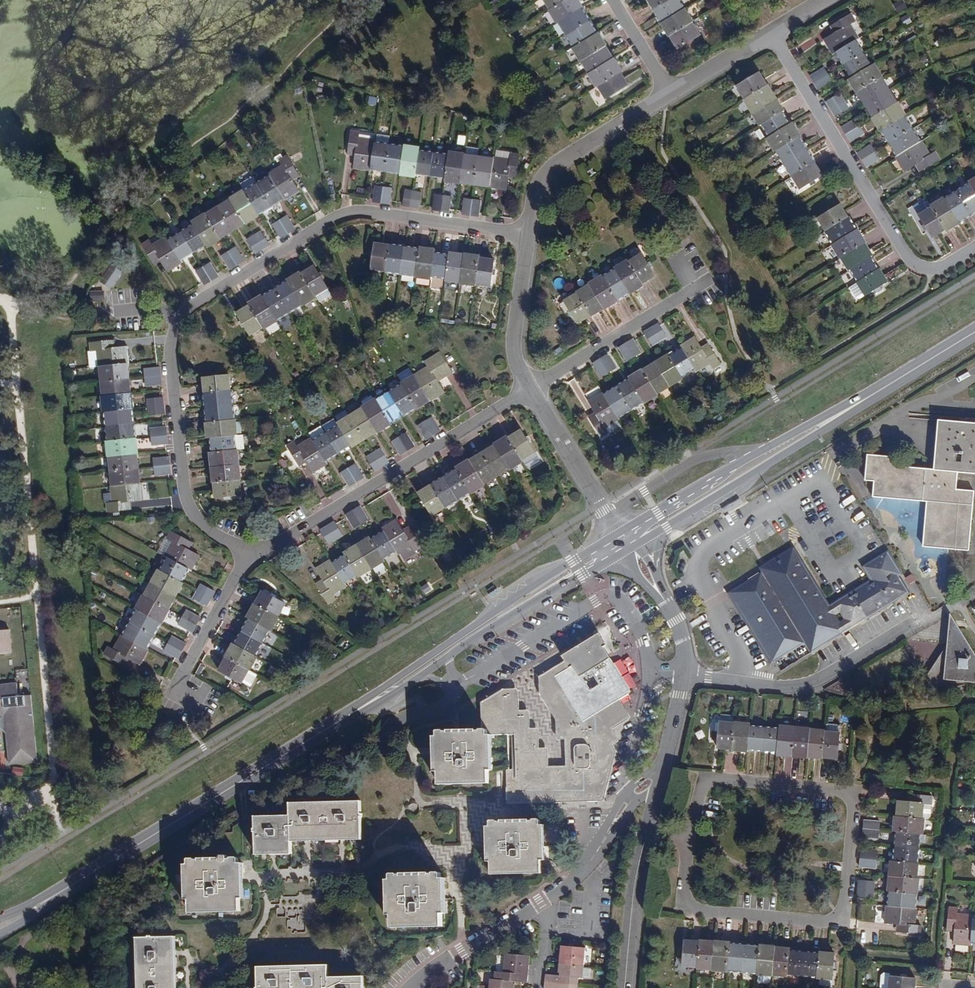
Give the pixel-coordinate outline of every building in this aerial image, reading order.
[(554,7),(553,7),(560,19),(561,19),(585,5),(585,4),(583,0),(564,0),(554,7)] [(664,20),(687,6),(684,0),(668,0),(656,7),(664,20)] [(904,2),(895,6),(898,12),(907,9),(904,2)] [(585,5),(561,19),(569,32),(593,17),(585,5)] [(687,6),(664,20),(672,33),(673,33),(694,20),(695,19),(687,6)] [(900,17),(904,26),(912,23),(908,14),(900,17)] [(835,53),(837,51),(857,39),(859,38),(852,26),(858,22),(853,15),(836,25),(839,31),(837,33),(826,39),(835,53)] [(593,17),(569,32),(577,44),(601,30),(593,17)] [(694,20),(673,33),(680,45),(688,39),(693,36),(701,32),(694,20)] [(601,30),(577,44),(576,45),(583,58),(585,57),(608,42),(609,42),(602,29),(601,30)] [(845,64),(864,52),(857,39),(837,51),(845,64)] [(608,42),(585,57),(592,70),(616,55),(608,42)] [(864,52),(845,64),(853,77),(872,65),(864,52)] [(616,55),(592,70),(591,71),(599,83),(601,82),(624,68),(617,55),(616,55)] [(858,91),(859,90),(881,77),(883,76),(875,63),(872,65),(853,77),(851,79),(858,91)] [(624,68),(601,82),(608,94),(617,88),(622,85),(631,80),(624,68)] [(816,82),(829,74),(826,68),(812,76),(816,82)] [(632,81),(644,75),(640,69),(629,75),(632,81)] [(746,98),(768,85),(761,73),(753,77),(748,81),(739,86),(746,98)] [(834,81),(829,74),(816,82),(820,89),(834,81)] [(867,103),(889,90),(881,77),(859,90),(867,103)] [(753,111),(777,97),(769,84),(768,85),(746,98),(753,111)] [(867,103),(874,116),(897,102),(889,90),(867,103)] [(832,107),(845,99),(842,94),(829,102),(832,107)] [(777,97),(753,111),(762,124),(763,123),(784,111),(785,110),(777,97)] [(845,99),(832,107),(836,114),(850,106),(845,99)] [(897,102),(874,116),(874,117),(881,130),(883,129),(906,115),(907,114),(899,101),(897,102)] [(784,111),(763,123),(771,136),(792,123),(784,111)] [(914,128),(906,115),(883,129),(891,142),(914,128)] [(848,132),(861,124),(857,118),(844,126),(848,132)] [(777,149),(800,135),(801,134),(794,122),(792,123),(771,136),(768,138),(775,150),(777,149)] [(865,131),(861,124),(848,132),(852,139),(865,131)] [(922,141),(914,128),(891,142),(898,155),(922,141)] [(371,167),(375,139),(376,138),(360,135),(360,130),(351,129),(348,149),(356,150),(355,154),(354,166),(371,168),(371,167)] [(800,135),(777,149),(785,163),(808,148),(800,135)] [(391,142),(375,139),(371,167),(387,169),(391,142)] [(922,141),(898,155),(906,169),(917,163),(920,161),(924,167),(925,168),(941,158),(936,150),(931,152),(923,140),(922,141)] [(391,142),(387,169),(402,171),(406,144),(391,142)] [(406,144),(402,171),(402,172),(416,175),(417,172),(421,147),(421,145),(406,143),(406,144)] [(863,158),(877,150),(873,144),(860,152),(863,158)] [(421,147),(417,172),(432,174),(435,150),(421,147)] [(794,175),(815,162),(816,161),(808,148),(785,163),(793,176),(794,175)] [(450,149),(450,152),(446,176),(446,178),(461,181),(461,180),(465,152),(465,151),(450,149)] [(432,174),(446,176),(450,152),(435,150),(432,174)] [(881,157),(877,150),(863,158),(868,165),(881,157)] [(480,154),(465,152),(461,180),(476,182),(480,154)] [(495,155),(495,156),(491,184),(491,185),(507,187),(509,175),(510,171),(517,172),(520,153),(511,152),(510,158),(495,155)] [(270,173),(284,196),(285,197),(299,188),(294,180),(292,176),(298,172),(287,154),(279,159),(282,163),(269,172),(270,173)] [(480,154),(476,182),(491,184),(495,156),(480,154)] [(815,162),(794,175),(802,188),(810,184),(815,180),(823,175),(815,162)] [(292,176),(294,180),(301,176),(298,172),(292,176)] [(257,181),(271,205),(284,196),(270,173),(257,181)] [(271,205),(257,181),(244,189),(259,212),(271,205)] [(973,213),(974,212),(974,189),(971,182),(959,190),(973,213)] [(373,199),(382,201),(384,185),(376,184),(373,199)] [(384,185),(382,201),(390,202),(393,186),(384,185)] [(231,197),(245,220),(246,221),(259,213),(259,212),(244,189),(243,187),(230,195),(231,197)] [(412,205),(414,189),(406,188),(403,204),(412,205)] [(414,189),(412,205),(420,206),(422,190),(414,189)] [(959,190),(946,198),(960,221),(973,213),(959,190)] [(433,208),(441,209),(444,194),(435,192),(433,208)] [(444,194),(441,209),(449,210),(451,195),(444,194)] [(462,211),(471,213),(473,198),(465,196),(462,211)] [(232,228),(245,220),(231,197),(218,205),(232,228)] [(933,205),(934,207),(947,228),(947,229),(960,222),(960,221),(946,198),(945,197),(933,205)] [(473,198),(471,213),(479,214),(481,199),(473,198)] [(820,217),(828,231),(850,218),(841,204),(833,209),(827,213),(820,217)] [(232,228),(218,205),(206,212),(220,235),(232,228)] [(934,236),(947,228),(934,207),(922,214),(926,222),(929,227),(934,236)] [(220,235),(206,212),(206,211),(193,219),(194,222),(207,242),(208,244),(221,236),(220,235)] [(279,218),(288,232),(295,228),(286,213),(279,218)] [(851,217),(850,218),(828,231),(827,231),(834,244),(858,229),(851,217)] [(288,232),(279,218),(272,222),(281,236),(288,232)] [(194,222),(181,229),(194,250),(207,242),(194,222)] [(194,250),(181,229),(168,237),(181,258),(194,250)] [(254,233),(262,247),(270,243),(262,229),(254,233)] [(859,229),(858,229),(834,244),(842,257),(843,257),(866,243),(867,242),(859,229)] [(256,251),(262,247),(254,233),(248,238),(256,251)] [(181,258),(168,237),(167,235),(153,244),(150,238),(142,243),(153,261),(160,256),(163,260),(168,269),(182,260),(181,258)] [(388,270),(392,245),(376,243),(374,258),(373,268),(388,270)] [(866,243),(843,257),(851,270),(852,268),(872,257),(874,256),(866,243)] [(392,244),(392,245),(388,270),(388,271),(403,273),(407,246),(392,244)] [(228,249),(237,263),(245,258),(236,245),(228,249)] [(418,276),(422,248),(407,246),(403,273),(418,276)] [(422,248),(418,276),(417,277),(431,279),(432,276),(435,252),(436,249),(422,247),(422,248)] [(230,267),(237,263),(228,249),(221,254),(230,267)] [(446,278),(450,255),(435,252),(432,276),(446,278)] [(450,255),(446,278),(446,280),(462,282),(466,255),(450,253),(450,255)] [(476,286),(477,283),(481,258),(481,256),(466,254),(466,255),(462,282),(461,283),(476,286)] [(630,262),(642,281),(657,273),(652,266),(649,260),(645,254),(630,262)] [(852,268),(860,281),(879,269),(872,257),(852,268)] [(481,258),(477,283),(490,285),(492,276),(492,270),(494,259),(481,258)] [(617,268),(630,290),(631,291),(644,283),(642,281),(630,262),(629,260),(617,268)] [(203,265),(211,279),(218,274),(210,261),(203,265)] [(99,282),(111,290),(122,272),(110,265),(99,282)] [(204,283),(211,279),(203,265),(196,269),(204,283)] [(314,266),(302,274),(316,296),(328,288),(323,280),(320,274),(314,266)] [(604,276),(618,298),(630,290),(617,268),(604,276)] [(879,269),(860,281),(859,282),(866,294),(874,290),(879,286),(887,281),(880,269),(879,269)] [(289,281),(303,304),(304,305),(316,297),(316,296),(302,274),(301,272),(288,279),(289,281)] [(618,298),(604,276),(604,275),(591,283),(591,284),(605,306),(605,307),(618,299),(618,298)] [(290,312),(303,304),(289,281),(276,289),(290,312)] [(605,306),(591,284),(579,292),(580,293),(592,313),(592,314),(605,306)] [(264,296),(278,319),(290,312),(276,289),(264,296)] [(94,301),(103,301),(103,291),(94,291),(94,301)] [(592,313),(580,293),(567,300),(572,308),(575,313),(579,321),(592,313)] [(278,319),(264,296),(263,295),(250,303),(251,305),(264,326),(265,328),(278,320),(278,319)] [(251,334),(264,326),(251,305),(239,312),(244,321),(247,326),(251,334)] [(653,327),(662,341),(667,337),(659,323),(653,327)] [(655,345),(662,341),(653,327),(647,331),(655,345)] [(684,348),(695,367),(697,370),(711,361),(714,366),(722,362),(711,344),(704,348),(697,337),(682,346),(684,348)] [(100,366),(128,363),(129,363),(127,345),(116,346),(112,346),(111,339),(90,341),(91,350),(96,350),(99,367),(100,366)] [(628,343),(636,356),(642,352),(634,339),(628,343)] [(636,356),(628,343),(621,346),(629,360),(636,356)] [(671,356),(682,374),(695,367),(684,348),(671,356)] [(415,374),(430,399),(446,389),(439,378),(437,376),(444,371),(451,366),(441,350),(425,359),(429,366),(415,374)] [(609,354),(602,359),(610,372),(617,368),(609,354)] [(657,362),(671,385),(683,377),(682,374),(671,356),(670,354),(657,362)] [(610,372),(602,359),(596,362),(604,376),(610,372)] [(671,385),(657,362),(645,371),(658,393),(671,385)] [(101,381),(129,378),(128,363),(100,366),(101,381)] [(146,377),(161,375),(160,367),(145,368),(146,377)] [(631,377),(632,378),(645,401),(646,402),(659,394),(658,393),(645,371),(644,369),(631,377)] [(204,377),(206,393),(232,390),(231,374),(221,375),(215,376),(204,377)] [(402,382),(403,383),(416,405),(417,407),(430,399),(415,374),(402,382)] [(162,383),(161,375),(146,377),(147,385),(162,383)] [(101,381),(103,396),(131,393),(129,378),(101,381)] [(645,401),(632,378),(619,387),(633,409),(645,401)] [(416,405),(403,383),(390,390),(404,413),(416,405)] [(620,417),(633,409),(619,387),(606,395),(620,417)] [(234,389),(232,390),(206,393),(207,407),(235,404),(234,389)] [(377,399),(391,422),(404,413),(390,390),(377,399)] [(131,393),(103,396),(101,396),(103,411),(104,411),(133,408),(132,393),(131,393)] [(620,417),(606,395),(606,394),(592,403),(598,414),(593,417),(604,435),(612,430),(609,425),(621,418),(620,417)] [(148,398),(149,406),(164,405),(163,397),(148,398)] [(364,406),(378,430),(379,431),(391,423),(391,422),(377,399),(376,398),(363,405),(364,406)] [(237,421),(235,404),(207,407),(208,424),(237,421)] [(164,405),(149,406),(149,415),(165,413),(164,405)] [(366,437),(378,430),(364,406),(351,414),(366,437)] [(133,408),(104,411),(105,426),(134,423),(133,408)] [(340,424),(352,444),(353,445),(366,437),(351,414),(339,422),(340,424)] [(957,484),(959,469),(974,470),(974,415),(966,414),(966,418),(938,415),(933,466),(896,461),(897,453),(868,450),(865,475),(874,476),(873,493),(927,499),(923,542),(968,546),(974,487),(957,484)] [(432,415),(425,419),(433,433),(440,429),(432,415)] [(433,433),(425,419),(418,423),(426,437),(433,433)] [(212,439),(236,436),(240,436),(238,421),(237,421),(208,424),(207,424),(208,439),(212,439)] [(105,426),(107,440),(135,437),(134,423),(105,426)] [(339,452),(352,444),(340,424),(327,432),(339,452)] [(151,435),(167,434),(166,425),(150,428),(151,435)] [(509,436),(522,457),(536,449),(531,442),(528,437),(523,428),(509,436)] [(406,431),(399,435),(407,449),(414,445),(406,431)] [(326,460),(339,452),(327,432),(314,440),(326,460)] [(167,434),(151,435),(152,444),(168,442),(167,434)] [(407,449),(399,435),(393,440),(401,453),(407,449)] [(495,443),(496,444),(510,467),(510,468),(524,459),(522,457),(509,436),(509,435),(495,443)] [(236,436),(212,439),(213,453),(238,450),(236,436)] [(135,437),(107,440),(106,440),(107,456),(109,455),(137,452),(138,452),(137,437),(135,437)] [(327,462),(326,460),(314,440),(312,437),(301,443),(298,439),(289,444),(299,461),(305,457),(307,460),(314,470),(327,462)] [(496,444),(482,452),(496,475),(510,467),(496,444)] [(381,447),(374,451),(382,465),(389,460),(381,447)] [(212,468),(242,465),(240,450),(238,450),(213,453),(211,452),(212,468)] [(382,465),(374,451),(368,455),(376,469),(382,465)] [(139,468),(137,452),(109,455),(110,471),(139,468)] [(482,452),(470,459),(484,482),(496,475),(482,452)] [(154,458),(155,466),(170,464),(169,456),(154,458)] [(458,467),(471,490),(472,491),(485,484),(484,482),(470,459),(470,458),(457,466),(458,467)] [(348,467),(357,481),(364,476),(355,462),(348,467)] [(170,464),(155,466),(156,474),(171,473),(170,464)] [(242,465),(212,468),(213,483),(214,483),(242,480),(243,480),(242,465)] [(351,484),(357,481),(348,467),(342,470),(351,484)] [(471,490),(458,467),(445,475),(459,498),(471,490)] [(139,468),(110,471),(112,486),(141,483),(139,468)] [(459,498),(445,475),(432,483),(445,505),(446,506),(459,498)] [(243,495),(242,480),(214,483),(216,498),(227,497),(233,496),(243,495)] [(142,483),(141,483),(112,486),(111,486),(112,501),(107,502),(108,510),(128,508),(128,501),(132,501),(143,499),(142,483)] [(445,505),(432,483),(418,492),(423,500),(427,506),(431,513),(445,505)] [(354,509),(363,523),(369,519),(361,505),(354,509)] [(363,523),(354,509),(348,512),(356,526),(363,523)] [(384,530),(397,552),(399,554),(412,546),(414,551),(422,546),(411,528),(404,533),(402,529),(397,519),(383,527),(384,530)] [(329,525),(337,539),(344,535),(335,521),(329,525)] [(331,542),(337,539),(329,525),(323,528),(331,542)] [(166,555),(187,567),(190,568),(199,552),(189,546),(185,544),(189,537),(171,528),(166,536),(172,539),(164,554),(166,555)] [(385,559),(397,552),(384,530),(372,538),(385,559)] [(385,559),(372,538),(371,537),(358,545),(372,569),(386,561),(385,559)] [(372,569),(358,545),(345,552),(346,554),(359,575),(360,576),(372,569)] [(731,585),(771,652),(805,631),(812,642),(838,626),(827,606),(792,548),(731,585)] [(905,591),(903,587),(894,571),(898,568),(886,549),(865,562),(874,577),(839,599),(851,618),(876,603),(878,606),(905,591)] [(346,582),(359,575),(346,554),(334,562),(346,582)] [(166,555),(158,569),(180,581),(187,567),(166,555)] [(346,582),(334,562),(332,558),(317,567),(326,582),(319,586),(330,603),(338,598),(334,593),(348,585),(346,582)] [(180,581),(158,569),(156,568),(149,581),(175,594),(181,582),(180,581)] [(909,579),(914,576),(910,570),(905,573),(909,579)] [(149,581),(142,594),(167,608),(175,594),(149,581)] [(200,582),(195,589),(209,597),(213,590),(200,582)] [(209,597),(195,589),(192,595),(206,603),(209,597)] [(265,590),(257,604),(279,616),(286,602),(279,597),(273,594),(265,590)] [(134,608),(160,622),(162,623),(169,609),(167,608),(142,594),(140,593),(133,607),(134,608)] [(838,626),(851,618),(839,599),(827,606),(838,626)] [(250,617),(272,629),(273,630),(280,617),(279,616),(257,604),(256,603),(248,616),(250,617)] [(153,635),(160,622),(134,608),(127,621),(153,635)] [(185,608),(181,616),(195,623),(199,616),(185,608)] [(165,619),(174,624),(178,617),(169,612),(165,619)] [(195,623),(181,616),(178,622),(192,629),(195,623)] [(243,630),(264,642),(272,629),(250,617),(243,630)] [(127,621),(120,633),(146,647),(153,635),(127,621)] [(960,675),(960,680),(972,681),(973,676),(974,677),(974,646),(960,621),(947,639),(947,643),(946,644),(945,646),(944,648),(944,650),(945,652),(946,654),(943,673),(960,675)] [(0,629),(0,655),(17,653),(14,628),(0,629)] [(257,655),(264,642),(243,630),(235,643),(257,655)] [(146,647),(120,633),(112,647),(107,644),(103,652),(120,661),(124,655),(127,657),(138,663),(147,648),(146,647)] [(562,652),(564,657),(536,674),(537,684),(549,704),(581,684),(573,672),(586,664),(600,655),(603,653),(591,634),(562,652)] [(171,635),(166,642),(180,650),(184,643),(171,635)] [(960,680),(960,675),(943,673),(946,654),(945,652),(944,650),(944,648),(945,646),(946,644),(947,643),(947,639),(924,670),(930,680),(960,680)] [(180,650),(166,642),(163,648),(177,656),(180,650)] [(226,655),(228,656),(250,668),(251,669),(258,656),(257,655),(235,643),(234,643),(226,655)] [(797,657),(807,651),(805,646),(794,652),(797,657)] [(586,664),(589,668),(603,659),(600,655),(586,664)] [(250,668),(228,656),(220,669),(228,674),(234,677),(243,682),(244,679),(252,684),(258,673),(251,669),(250,668)] [(557,795),(602,792),(610,743),(605,735),(612,731),(606,721),(622,711),(612,697),(615,695),(622,691),(603,659),(589,668),(597,681),(584,689),(556,706),(557,731),(566,731),(567,756),(568,759),(569,765),(555,766),(557,795)] [(924,670),(921,675),(921,680),(930,680),(924,670)] [(11,733),(14,762),(41,760),(33,683),(0,686),(0,725),(11,733)] [(552,709),(556,706),(584,689),(581,684),(549,704),(552,709)] [(485,730),(485,735),(488,734),(505,733),(507,769),(505,769),(507,799),(546,796),(545,783),(549,783),(548,766),(543,766),(542,748),(533,748),(532,728),(524,729),(522,709),(515,709),(514,690),(502,691),(482,705),(484,730),(485,730)] [(729,747),(731,721),(717,720),(715,731),(715,737),(714,746),(729,747)] [(731,721),(729,747),(729,749),(745,750),(745,748),(747,724),(747,721),(732,720),(731,721)] [(776,726),(775,751),(774,755),(789,756),(792,725),(777,723),(776,726)] [(823,730),(821,730),(819,756),(835,758),(835,749),(836,744),(837,724),(824,723),(823,730)] [(747,724),(745,748),(760,750),(762,725),(747,724)] [(775,751),(776,726),(762,725),(760,750),(775,751)] [(792,725),(789,756),(804,758),(804,756),(806,727),(806,726),(792,725)] [(806,727),(804,756),(819,758),(819,756),(821,730),(821,729),(806,727)] [(434,739),(485,735),(485,730),(484,730),(480,730),(434,734),(434,739)] [(488,769),(485,735),(434,739),(438,773),(438,782),(488,777),(488,769)] [(551,766),(548,766),(549,783),(545,783),(546,796),(552,796),(557,795),(555,766),(551,766)] [(489,782),(488,777),(438,782),(439,786),(489,782)] [(895,801),(894,816),(921,819),(922,806),(930,807),(930,798),(911,796),(910,803),(907,802),(895,801)] [(295,846),(295,842),(365,839),(363,801),(293,804),(294,812),(294,816),(258,818),(260,855),(295,854),(295,846)] [(921,819),(894,816),(892,816),(891,831),(894,831),(918,834),(921,834),(922,819),(921,819)] [(861,828),(877,830),(878,821),(862,820),(861,828)] [(544,864),(544,855),(541,821),(491,823),(494,859),(494,868),(544,864)] [(876,838),(877,830),(861,828),(860,837),(876,838)] [(918,834),(894,831),(893,846),(917,849),(918,834)] [(891,862),(915,864),(917,849),(893,846),(891,862)] [(859,858),(874,860),(875,850),(860,848),(859,858)] [(874,868),(874,860),(859,858),(858,867),(874,868)] [(193,899),(193,910),(243,908),(242,898),(241,862),(241,859),(191,860),(191,864),(193,899)] [(918,865),(915,864),(891,862),(888,861),(887,876),(917,879),(918,865)] [(917,879),(887,876),(886,891),(887,891),(915,894),(916,895),(917,879)] [(442,914),(442,879),(391,880),(392,915),(392,925),(442,923),(442,914)] [(856,888),(872,890),(873,881),(857,880),(856,888)] [(871,898),(872,890),(856,888),(855,897),(871,898)] [(915,894),(887,891),(885,906),(913,909),(915,894)] [(969,941),(971,917),(972,914),(955,913),(956,906),(947,905),(945,925),(953,926),(952,931),(951,943),(969,945),(969,941)] [(913,909),(885,906),(884,906),(883,924),(895,925),(899,925),(898,933),(918,935),(919,927),(913,926),(915,909),(913,909)] [(141,936),(143,987),(180,987),(178,935),(141,936)] [(679,964),(694,966),(697,939),(682,938),(681,949),(680,955),(679,964)] [(697,938),(697,939),(694,966),(709,968),(712,939),(697,938)] [(712,939),(709,968),(709,969),(724,970),(726,941),(726,940),(712,939)] [(726,941),(724,970),(739,971),(742,942),(726,941)] [(742,942),(739,971),(754,972),(756,944),(742,942)] [(756,944),(754,972),(754,974),(769,975),(769,974),(772,945),(756,943),(756,944)] [(784,974),(786,949),(786,946),(772,945),(769,974),(784,975),(784,974)] [(560,965),(585,968),(587,948),(562,946),(560,965)] [(801,950),(786,949),(784,974),(798,975),(801,950)] [(801,950),(798,975),(814,976),(816,952),(801,950)] [(816,952),(814,976),(814,977),(830,979),(830,971),(832,952),(816,951),(816,952)] [(506,954),(504,973),(529,975),(530,956),(506,954)] [(584,978),(585,968),(560,965),(559,976),(546,975),(545,983),(579,986),(580,978),(584,978)] [(364,977),(328,979),(328,974),(328,966),(256,969),(257,987),(364,987),(364,977)] [(490,987),(515,987),(515,982),(528,983),(529,975),(504,973),(496,972),(495,980),(491,980),(490,987)] [(888,976),(888,973),(882,973),(880,975),(879,986),(880,987),(886,987),(888,976)] [(914,978),(905,977),(898,977),(888,976),(886,987),(913,987),(914,978)]
